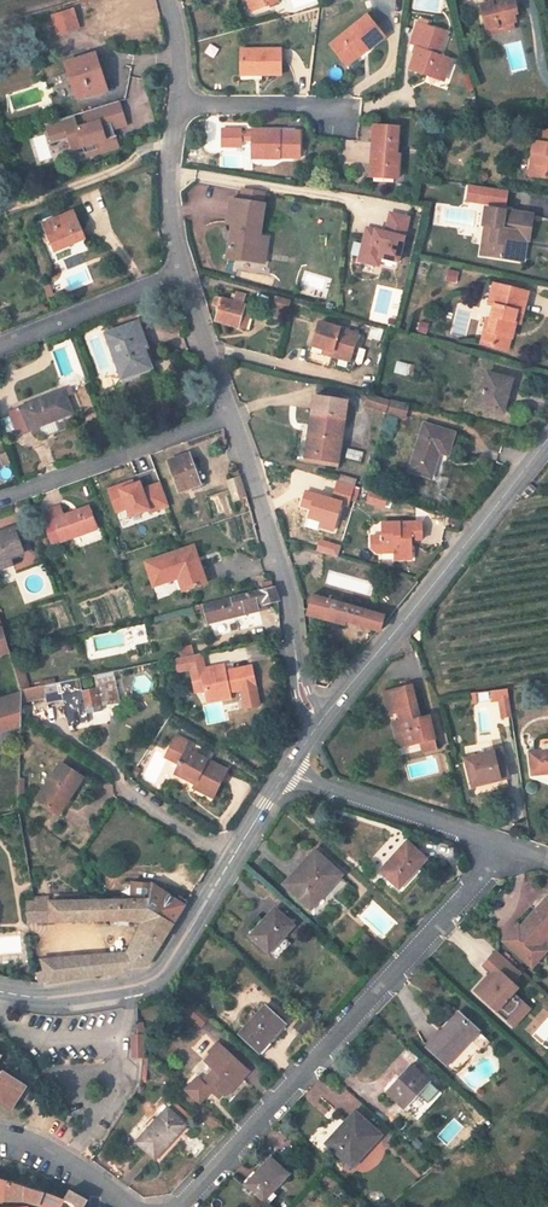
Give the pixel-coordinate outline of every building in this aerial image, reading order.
[(278,3),(277,0),(249,0),(253,11),(278,3)] [(486,29),(512,23),(516,22),(513,11),(517,10),(514,0),(498,0),(498,2),(481,6),(486,29)] [(74,9),(52,15),(57,32),(79,26),(74,9)] [(385,37),(368,16),(330,46),(344,63),(360,50),(359,48),(363,45),(367,50),(385,37)] [(514,29),(512,23),(486,29),(488,36),(514,29)] [(447,34),(417,24),(415,30),(422,33),(418,44),(410,69),(440,80),(447,59),(439,56),(447,34)] [(79,27),(79,26),(57,32),(58,34),(79,27)] [(411,42),(418,44),(422,33),(415,30),(411,42)] [(359,48),(360,50),(363,53),(367,50),(363,45),(359,48)] [(241,50),(241,72),(263,72),(262,76),(281,76),(281,50),(241,50)] [(363,53),(360,50),(344,63),(346,66),(363,53)] [(94,55),(67,64),(78,99),(88,96),(87,91),(104,85),(94,55)] [(451,60),(447,59),(440,80),(444,81),(451,60)] [(104,85),(87,91),(88,96),(106,90),(104,85)] [(87,147),(90,156),(121,147),(116,129),(128,126),(121,101),(45,123),(51,144),(69,138),(73,151),(87,147)] [(372,156),(375,157),(374,173),(383,174),(383,178),(394,179),(398,179),(400,155),(397,155),(399,128),(375,126),(372,156)] [(241,146),(241,130),(223,130),(222,146),(241,146)] [(300,158),(300,132),(280,132),(280,131),(253,130),(253,133),(253,141),(253,159),(280,159),(280,158),(300,158)] [(536,131),(533,154),(539,155),(536,177),(547,179),(547,132),(536,131)] [(530,176),(536,177),(539,155),(533,154),(530,176)] [(374,181),(383,182),(383,178),(383,174),(374,173),(374,181)] [(466,199),(508,206),(510,190),(469,183),(466,199)] [(242,190),(240,201),(263,205),(265,193),(242,190)] [(227,223),(233,224),(227,259),(256,263),(259,236),(264,205),(263,205),(240,201),(231,200),(227,223)] [(485,226),(492,228),(488,256),(514,260),(517,239),(526,241),(529,241),(533,216),(486,209),(483,226),(485,226)] [(382,257),(402,261),(412,215),(389,210),(385,229),(366,225),(358,260),(380,265),(382,257)] [(86,239),(74,211),(42,224),(54,253),(86,239)] [(485,226),(481,255),(488,256),(492,228),(485,226)] [(268,238),(259,236),(256,263),(264,264),(268,238)] [(523,262),(526,241),(517,239),(514,260),(523,262)] [(383,258),(381,266),(396,270),(398,261),(383,258)] [(523,314),(528,293),(494,285),(492,295),(502,298),(500,307),(494,306),(491,321),(488,320),(482,344),(507,350),(511,338),(512,338),(516,322),(515,322),(517,312),(523,314)] [(220,308),(216,321),(238,328),(245,306),(242,305),(245,296),(237,293),(234,302),(216,297),(213,306),(220,308)] [(494,306),(500,307),(502,298),(492,295),(489,305),(494,306)] [(288,313),(291,300),(276,296),(273,308),(277,310),(275,319),(281,321),(284,312),(288,313)] [(252,308),(245,306),(238,328),(245,330),(252,308)] [(523,314),(517,312),(515,322),(516,322),(520,323),(523,314)] [(138,322),(106,334),(123,379),(152,368),(147,354),(142,356),(141,351),(148,348),(138,322)] [(358,335),(320,323),(313,346),(324,349),(333,352),(332,357),(350,362),(358,335)] [(417,325),(415,331),(427,334),(429,328),(417,325)] [(154,373),(152,368),(123,379),(124,383),(154,373)] [(478,406),(503,413),(513,380),(487,373),(478,406)] [(69,389),(64,391),(9,413),(18,435),(40,426),(71,414),(73,413),(66,398),(72,395),(69,389)] [(365,406),(386,413),(390,401),(369,394),(365,406)] [(348,401),(315,396),(308,441),(312,442),(311,453),(339,457),(348,401)] [(406,419),(410,405),(392,400),(389,415),(406,419)] [(75,424),(71,414),(40,426),(44,436),(75,424)] [(448,455),(455,434),(424,424),(410,471),(431,478),(439,453),(448,455)] [(306,452),(305,462),(338,467),(339,457),(311,453),(306,452)] [(169,462),(180,492),(200,485),(196,472),(189,454),(169,462)] [(205,486),(200,470),(196,472),(201,487),(205,486)] [(340,476),(338,482),(355,487),(357,481),(340,476)] [(234,501),(246,496),(240,477),(227,481),(234,501)] [(108,487),(115,513),(129,509),(131,518),(169,507),(162,480),(144,485),(141,478),(108,487)] [(354,489),(355,487),(338,482),(334,497),(350,502),(351,501),(354,489)] [(537,490),(529,483),(516,500),(531,497),(537,490)] [(61,542),(97,529),(89,507),(63,516),(60,507),(50,511),(52,516),(43,518),(52,542),(60,539),(61,542)] [(15,526),(12,516),(0,519),(0,527),(3,526),(4,529),(15,526)] [(383,553),(383,550),(394,550),(394,552),(394,559),(413,559),(412,540),(423,539),(423,523),(382,524),(382,537),(371,537),(371,548),(376,553),(383,553)] [(0,534),(0,569),(13,564),(10,557),(24,552),(15,529),(0,534)] [(207,583),(194,547),(146,563),(154,587),(179,578),(184,576),(189,589),(207,583)] [(189,589),(184,576),(179,578),(183,592),(189,589)] [(267,603),(278,600),(274,587),(203,604),(208,622),(268,608),(267,603)] [(313,596),(307,615),(346,621),(379,631),(383,616),(340,604),(342,599),(335,598),(334,602),(313,596)] [(9,649),(3,628),(0,629),(0,652),(9,649)] [(206,690),(208,702),(222,699),(221,694),(229,692),(241,689),(245,708),(260,705),(256,686),(252,666),(225,672),(224,665),(205,669),(202,654),(190,656),(176,659),(178,672),(191,669),(191,672),(195,692),(206,690)] [(21,662),(13,664),(21,691),(29,689),(21,662)] [(100,705),(120,701),(115,676),(95,681),(97,688),(82,692),(79,679),(60,683),(63,698),(63,699),(69,727),(89,723),(87,715),(102,712),(100,705)] [(47,702),(63,698),(60,683),(44,686),(46,697),(47,702)] [(22,702),(46,697),(44,686),(29,689),(21,691),(22,695),(22,702)] [(420,719),(412,686),(387,692),(392,714),(400,713),(402,720),(397,721),(404,747),(422,743),(435,740),(429,717),(420,719)] [(499,701),(501,717),(511,716),(507,689),(492,691),(494,701),(499,701)] [(389,715),(392,714),(387,692),(384,693),(389,715)] [(474,701),(490,700),(490,692),(473,693),(474,701)] [(21,726),(22,702),(22,695),(0,701),(0,732),(21,726)] [(399,748),(404,747),(397,721),(393,722),(399,748)] [(193,744),(176,736),(167,753),(181,760),(179,764),(176,770),(197,780),(195,784),(193,788),(214,798),(227,771),(189,752),(193,744)] [(437,749),(435,740),(422,743),(424,752),(437,749)] [(507,778),(501,752),(467,760),(471,777),(475,776),(477,785),(507,778)] [(542,752),(530,754),(532,775),(547,773),(547,752),(542,752)] [(179,764),(181,760),(167,753),(165,757),(179,764)] [(69,800),(84,778),(62,763),(37,800),(56,813),(66,798),(69,800)] [(195,784),(197,780),(176,770),(174,773),(195,784)] [(69,800),(66,798),(56,813),(61,817),(71,802),(69,800)] [(405,877),(407,879),(425,859),(407,843),(382,872),(397,886),(405,877)] [(285,885),(311,908),(327,891),(325,890),(330,884),(332,885),(341,875),(315,851),(306,862),(307,863),(302,869),(301,867),(285,885)] [(173,925),(185,906),(187,903),(179,898),(177,900),(153,884),(132,882),(131,900),(131,901),(150,900),(149,910),(173,925)] [(537,911),(542,913),(547,901),(547,899),(537,911)] [(124,961),(125,971),(144,967),(146,966),(147,965),(173,925),(149,910),(150,900),(131,901),(131,900),(27,902),(28,922),(123,920),(144,922),(128,953),(124,961)] [(504,941),(532,966),(540,957),(538,955),(543,949),(539,945),(547,935),(547,901),(542,913),(537,911),(521,928),(518,925),(504,941)] [(251,937),(269,953),(294,925),(275,909),(251,937)] [(364,933),(360,938),(367,944),(371,940),(364,933)] [(492,972),(474,992),(507,1021),(524,1002),(513,993),(518,987),(513,983),(522,974),(496,950),(483,964),(492,972)] [(124,961),(127,954),(42,960),(45,971),(48,983),(59,981),(102,974),(125,971),(124,961)] [(44,983),(48,983),(45,971),(37,973),(40,984),(44,983)] [(524,1002),(507,1021),(513,1027),(530,1008),(524,1002)] [(192,1005),(186,1011),(200,1025),(207,1018),(192,1005)] [(266,1006),(240,1034),(260,1053),(286,1025),(266,1006)] [(459,1014),(428,1047),(447,1065),(467,1043),(479,1054),(490,1043),(459,1014)] [(132,1036),(133,1057),(144,1057),(143,1035),(132,1036)] [(209,1051),(212,1054),(220,1045),(217,1043),(209,1051)] [(186,1092),(199,1104),(211,1090),(220,1098),(225,1091),(239,1076),(243,1079),(249,1071),(220,1045),(212,1054),(206,1061),(215,1069),(203,1082),(198,1078),(186,1092)] [(398,1083),(388,1094),(404,1109),(429,1081),(412,1066),(396,1082),(398,1083)] [(9,1112),(26,1085),(3,1070),(1,1072),(0,1071),(0,1106),(9,1112)] [(229,1094),(243,1079),(239,1076),(225,1091),(229,1094)] [(137,1143),(155,1159),(186,1125),(192,1118),(176,1103),(170,1110),(168,1108),(137,1143)] [(371,1145),(380,1135),(355,1112),(327,1144),(349,1164),(368,1143),(371,1145)] [(368,1143),(349,1164),(352,1167),(371,1145),(368,1143)] [(258,1175),(247,1186),(264,1201),(265,1200),(272,1192),(288,1174),(271,1158),(256,1174),(258,1175)] [(43,1191),(7,1180),(5,1201),(19,1201),(30,1204),(38,1205),(43,1191)] [(69,1190),(64,1199),(63,1200),(75,1206),(84,1206),(88,1201),(69,1190)] [(43,1191),(38,1205),(39,1205),(41,1206),(75,1206),(63,1200),(64,1199),(52,1194),(43,1191)] [(277,1196),(272,1192),(265,1200),(269,1205),(277,1196)]
